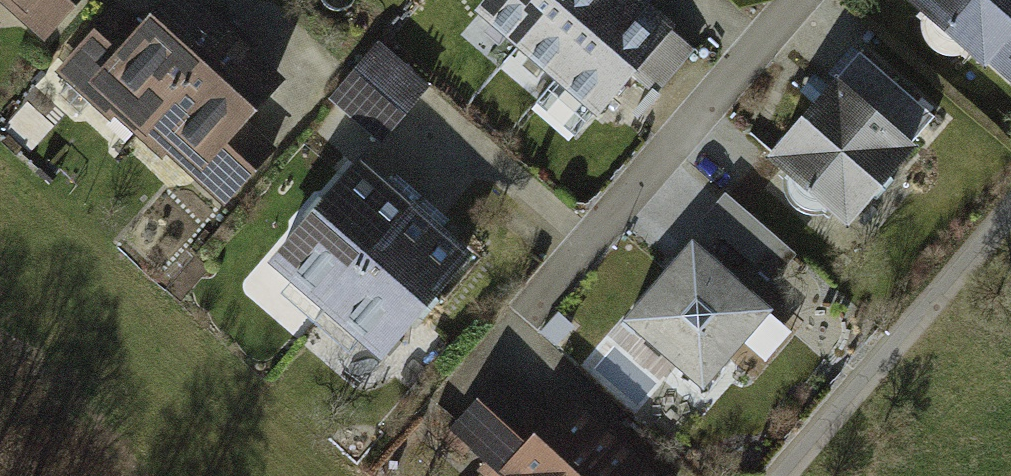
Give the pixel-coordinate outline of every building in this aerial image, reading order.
[(39,51),(84,0),(0,0),(0,17),(39,51)] [(505,68),(563,0),(495,0),(466,34),(505,68)] [(545,101),(628,4),(623,0),(563,0),(505,68),(545,101)] [(901,16),(980,83),(1010,46),(1010,0),(914,0),(901,16)] [(51,68),(130,138),(216,42),(171,2),(144,32),(110,2),(51,68)] [(545,101),(584,135),(667,38),(628,4),(545,101)] [(379,41),(329,100),(380,143),(430,85),(379,41)] [(130,138),(210,209),(268,144),(247,125),(275,94),(216,42),(130,138)] [(828,89),(756,174),(837,242),(909,157),(828,89)] [(268,276),(323,323),(411,220),(356,173),(268,276)] [(323,323),(377,369),(465,266),(411,220),(323,323)] [(682,258),(621,330),(699,396),(760,325),(682,258)] [(452,437),(498,475),(650,475),(570,407),(555,425),(502,379),(452,437)]
